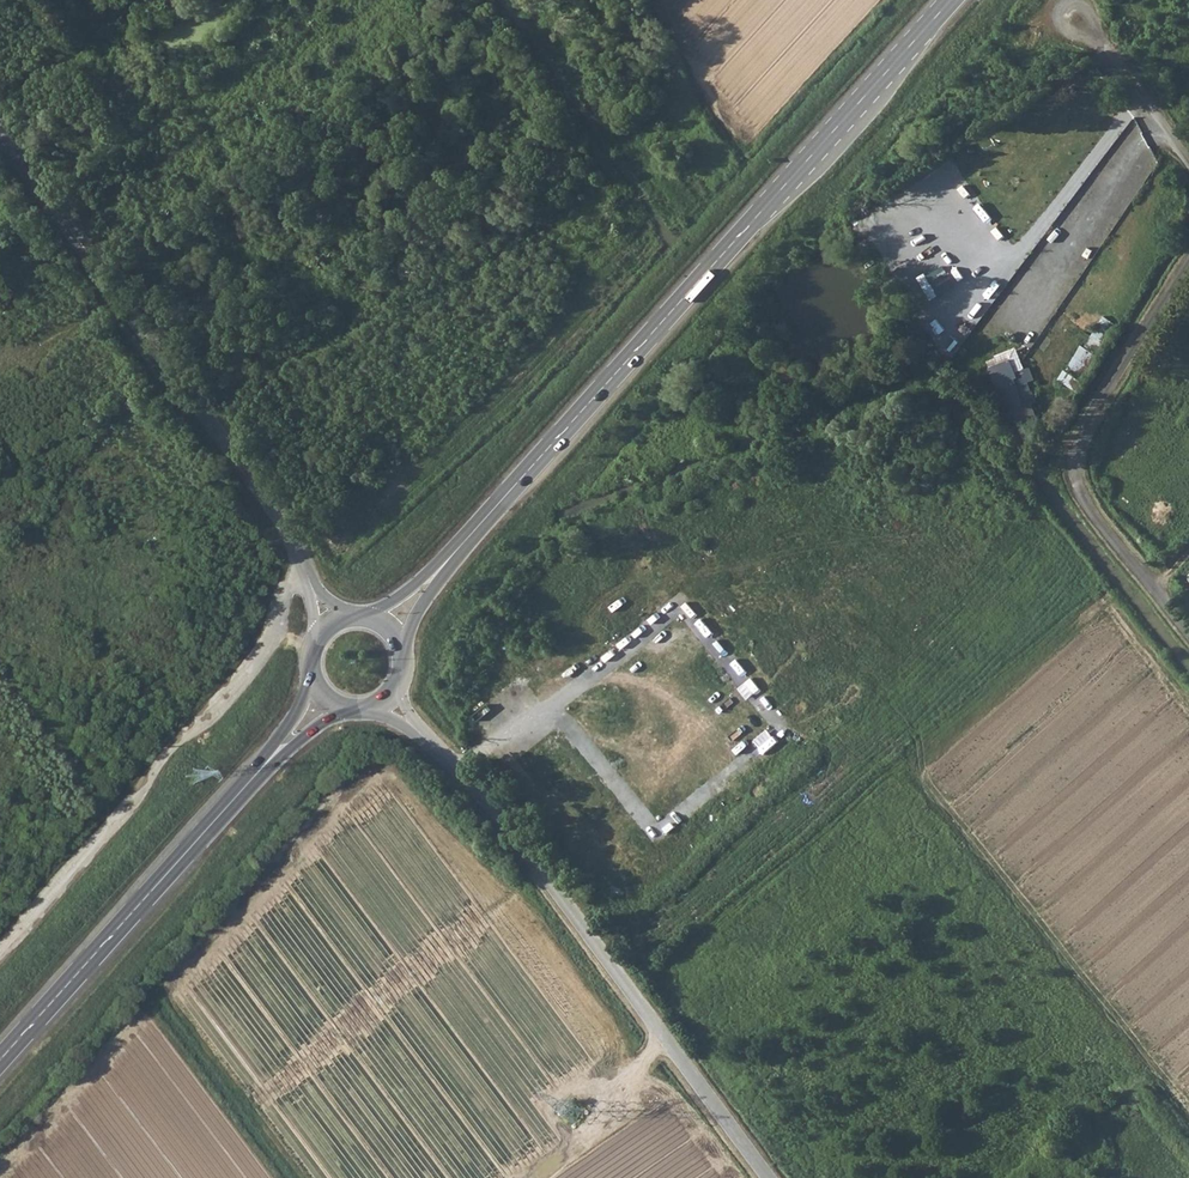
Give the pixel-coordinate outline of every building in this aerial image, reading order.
[(920,278),(933,300),(958,285),(945,263),(920,278)] [(1101,314),(1065,382),(1084,392),(1119,323),(1101,314)] [(1019,348),(991,357),(1013,424),(1042,414),(1032,382),(1037,381),(1032,366),(1026,368),(1019,348)] [(727,695),(736,709),(750,700),(741,685),(727,695)] [(671,711),(657,723),(671,738),(685,726),(671,711)] [(778,730),(790,743),(803,730),(790,718),(778,730)] [(702,733),(714,746),(727,735),(714,721),(702,733)] [(751,768),(766,756),(754,743),(740,755),(751,768)] [(631,772),(644,786),(657,774),(644,760),(631,772)] [(738,815),(751,805),(740,791),(727,801),(738,815)]
